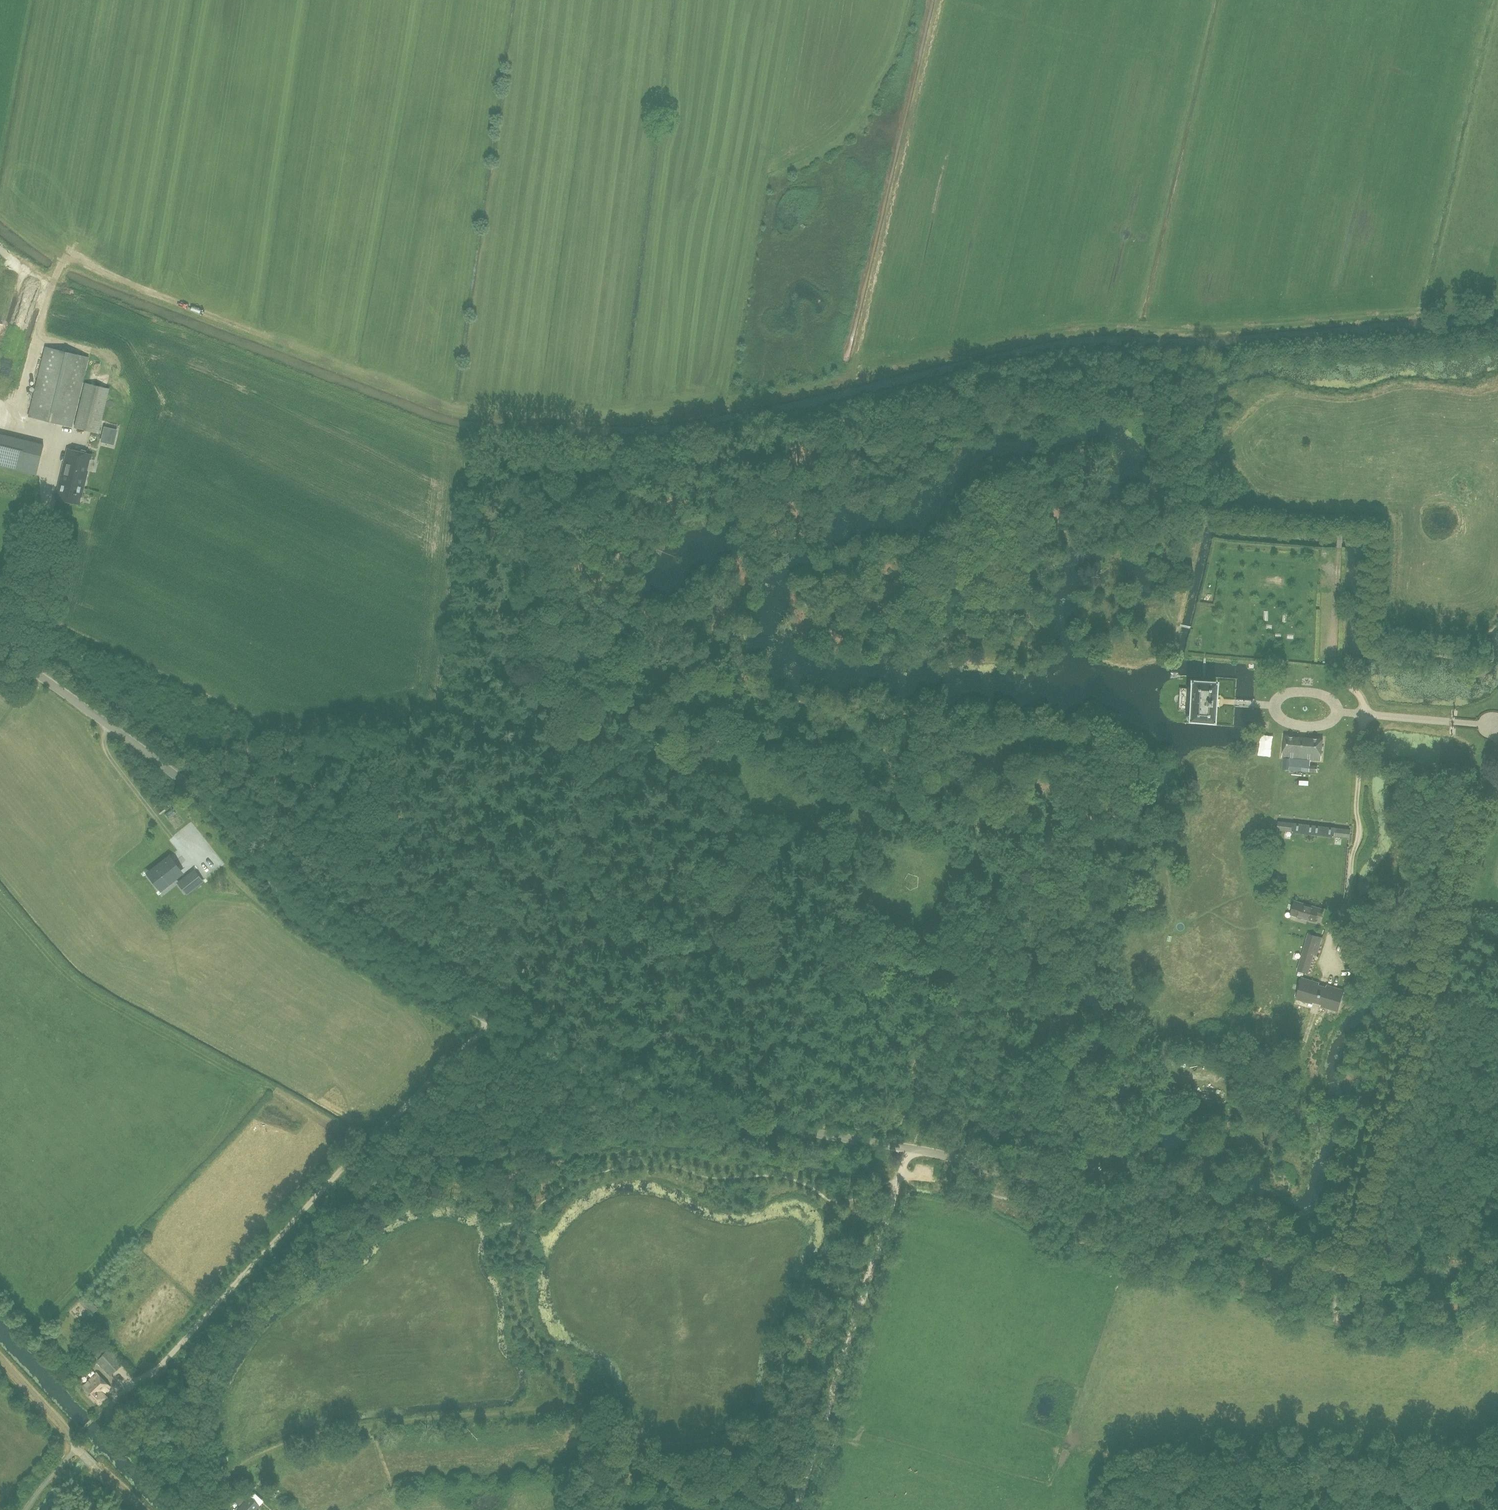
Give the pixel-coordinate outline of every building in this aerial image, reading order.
[(72,427),(89,357),(46,347),(29,416),(72,427)] [(110,401),(107,400),(110,389),(85,383),(75,427),(99,433),(103,417),(106,417),(110,401)] [(122,435),(122,426),(119,426),(119,416),(112,416),(111,434),(122,435)] [(30,450),(0,442),(0,466),(25,472),(30,450)] [(80,503),(92,455),(67,449),(56,497),(55,497),(55,498),(80,504),(80,503)] [(1179,687),(1178,710),(1188,711),(1188,720),(1214,722),(1216,681),(1190,679),(1190,688),(1179,687)] [(1323,739),(1284,736),(1282,757),(1322,760),(1323,739)] [(1351,829),(1278,821),(1277,830),(1350,838),(1351,829)] [(169,859),(150,873),(161,887),(180,873),(169,859)] [(194,872),(184,879),(192,889),(202,881),(194,872)] [(1324,909),(1295,901),(1291,915),(1315,922),(1317,915),(1322,916),(1324,909)] [(1307,941),(1298,971),(1307,973),(1314,951),(1317,952),(1319,944),(1307,941)] [(1302,978),(1296,999),(1338,1011),(1344,990),(1302,978)] [(123,1363),(109,1348),(95,1362),(110,1377),(123,1363)] [(103,1393),(110,1387),(96,1373),(82,1387),(99,1405),(107,1397),(103,1393)] [(249,1496),(236,1509),(257,1509),(260,1506),(249,1495),(249,1496)]
